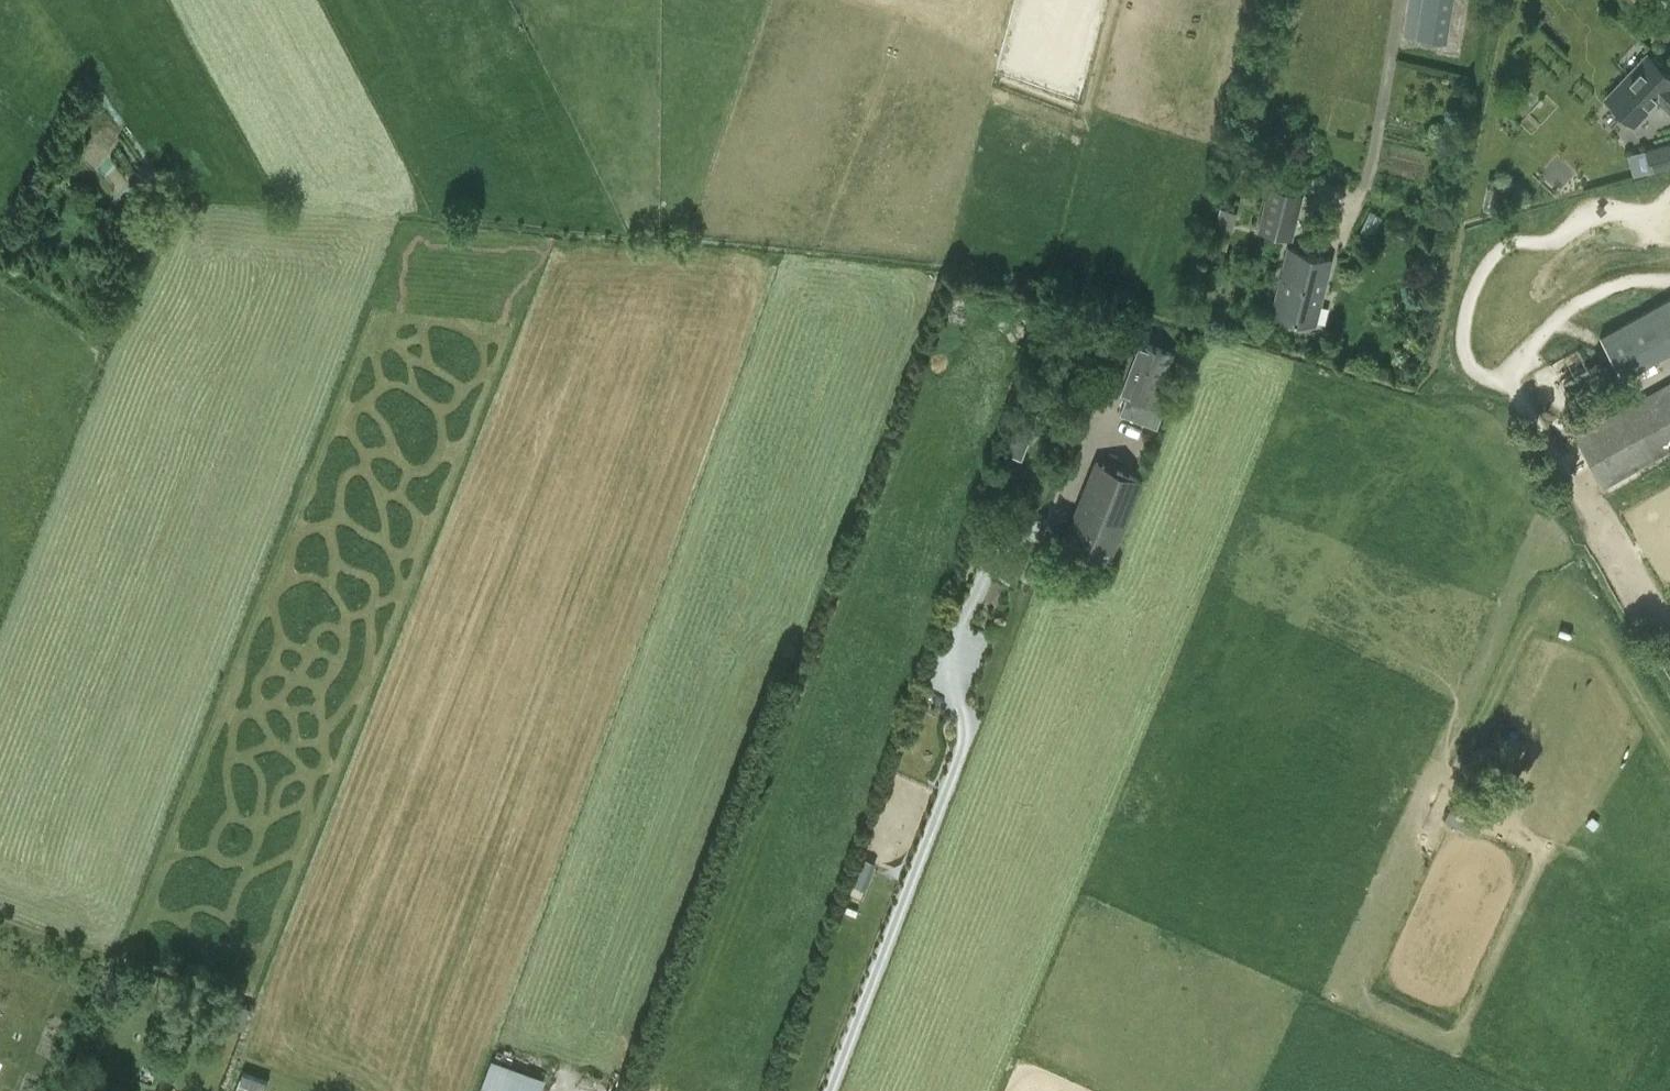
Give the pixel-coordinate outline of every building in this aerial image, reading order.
[(1404,34),(1447,41),(1454,0),(1409,0),(1404,34)] [(1614,103),(1612,105),(1627,119),(1629,117),(1636,124),(1659,99),(1669,109),(1669,75),(1662,67),(1663,65),(1654,56),(1652,58),(1647,54),(1607,97),(1614,103)] [(1646,148),(1647,150),(1627,156),(1633,176),(1669,166),(1669,141),(1646,148)] [(1269,187),(1258,231),(1293,240),(1304,195),(1269,187)] [(1289,246),(1273,310),(1314,320),(1330,256),(1289,246)] [(1600,335),(1623,376),(1669,350),(1669,296),(1600,335)] [(1153,401),(1172,351),(1137,338),(1118,388),(1129,392),(1120,414),(1157,428),(1165,406),(1153,401)] [(1549,361),(1571,400),(1598,385),(1577,346),(1549,361)] [(1603,481),(1669,444),(1669,382),(1576,434),(1603,481)] [(1095,458),(1060,545),(1107,564),(1143,478),(1095,458)] [(1443,820),(1446,821),(1476,835),(1490,805),(1465,793),(1456,812),(1451,810),(1448,808),(1443,820)] [(249,1005),(235,1000),(227,1021),(241,1026),(249,1005)] [(548,1076),(492,1056),(481,1085),(498,1090),(542,1090),(548,1076)] [(577,1090),(606,1090),(608,1086),(583,1076),(577,1090)]
